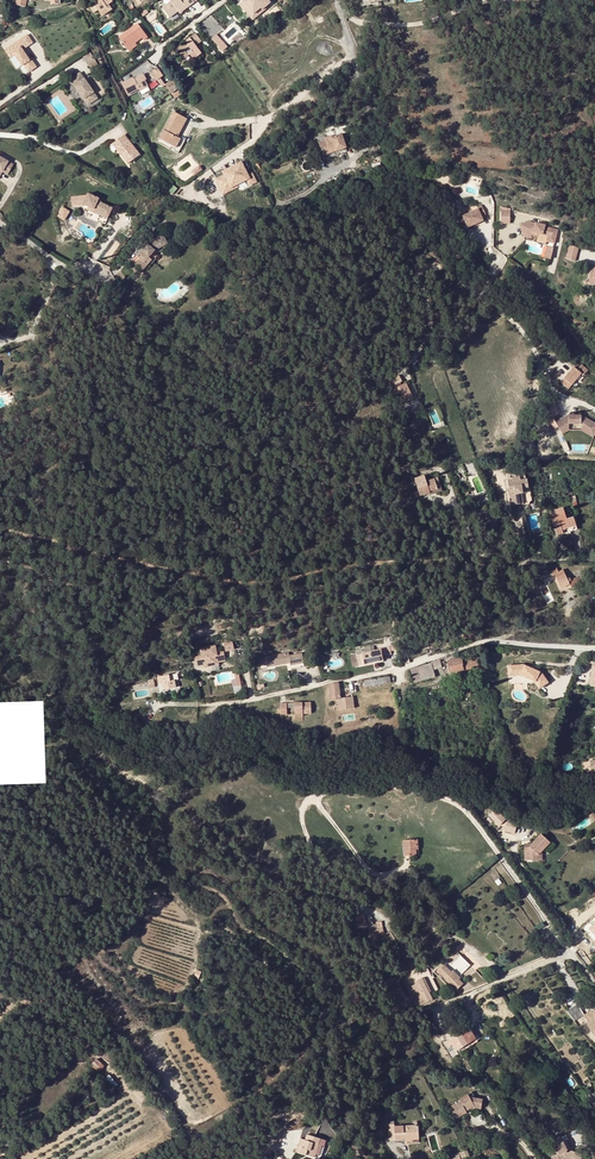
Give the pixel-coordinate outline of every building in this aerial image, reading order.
[(112,2),(111,0),(98,0),(99,1),(89,8),(93,13),(98,10),(99,13),(107,8),(106,6),(109,4),(112,2)] [(181,0),(180,0),(172,0),(170,1),(162,7),(170,18),(178,12),(185,6),(187,8),(195,3),(193,0),(181,0)] [(260,9),(262,10),(270,3),(268,0),(244,0),(242,2),(247,6),(253,14),(260,9)] [(107,8),(99,13),(102,16),(113,9),(109,4),(106,6),(107,8)] [(244,8),(253,18),(262,10),(260,9),(253,14),(247,6),(244,8)] [(127,49),(135,43),(141,38),(144,41),(148,38),(137,24),(119,37),(127,49)] [(192,59),(200,52),(196,46),(202,42),(195,33),(184,41),(185,43),(181,46),(180,45),(175,48),(183,57),(188,53),(190,55),(192,59)] [(211,39),(223,50),(228,46),(216,34),(211,39)] [(27,35),(7,50),(14,59),(20,67),(23,65),(30,74),(38,67),(26,50),(34,44),(27,35)] [(135,43),(127,49),(129,51),(137,46),(135,43)] [(14,59),(7,50),(5,52),(12,61),(14,59)] [(80,55),(87,65),(94,61),(87,51),(80,55)] [(162,76),(158,69),(151,74),(155,81),(160,78),(162,76)] [(95,96),(89,88),(87,84),(79,73),(70,80),(85,103),(95,96)] [(125,85),(123,86),(130,97),(140,91),(142,93),(150,88),(146,83),(148,81),(144,76),(135,81),(133,80),(125,85)] [(123,82),(125,85),(132,81),(129,77),(126,79),(126,80),(123,82)] [(165,86),(172,95),(179,89),(173,81),(165,86)] [(97,98),(95,96),(85,103),(87,105),(97,98)] [(174,130),(177,132),(184,118),(174,112),(161,137),(177,146),(182,137),(176,134),(175,137),(172,135),(174,130)] [(128,164),(140,155),(124,135),(112,144),(128,164)] [(320,144),(322,152),(343,139),(342,136),(333,139),(333,137),(326,139),(327,141),(320,144)] [(343,139),(322,152),(324,157),(331,154),(333,157),(339,155),(338,152),(347,149),(343,139)] [(0,156),(0,177),(4,171),(9,161),(0,156)] [(9,174),(14,164),(9,161),(4,171),(9,174)] [(198,163),(191,169),(194,173),(201,167),(198,163)] [(226,177),(219,181),(226,196),(241,189),(240,186),(249,182),(251,188),(260,184),(253,171),(249,174),(244,164),(224,173),(226,177)] [(88,207),(107,217),(111,210),(102,205),(100,200),(88,194),(87,196),(71,197),(72,206),(83,205),(86,199),(91,201),(88,207)] [(477,210),(456,219),(460,227),(465,225),(467,228),(482,221),(481,218),(485,216),(481,205),(476,207),(477,210)] [(64,223),(71,212),(63,207),(57,218),(64,223)] [(87,210),(106,220),(107,217),(88,207),(87,210)] [(509,211),(500,211),(500,223),(509,223),(509,211)] [(533,223),(524,225),(526,236),(536,234),(541,235),(547,237),(546,242),(554,244),(557,230),(548,228),(549,227),(533,223)] [(132,261),(143,271),(153,260),(150,258),(156,250),(168,243),(164,235),(150,243),(147,247),(144,250),(143,249),(132,261)] [(158,254),(170,247),(168,243),(156,250),(158,254)] [(570,244),(566,259),(576,261),(579,247),(570,244)] [(552,248),(547,247),(544,258),(550,260),(552,248)] [(153,260),(143,271),(145,273),(155,262),(153,260)] [(576,361),(559,382),(566,388),(578,373),(581,375),(586,369),(576,361)] [(394,380),(389,383),(393,392),(396,391),(402,404),(413,399),(406,383),(401,386),(400,383),(402,382),(399,375),(393,378),(394,380)] [(561,431),(568,427),(568,423),(580,423),(581,427),(593,434),(594,430),(594,422),(581,414),(567,414),(555,422),(561,431)] [(593,434),(581,427),(580,430),(592,436),(593,434)] [(421,496),(429,493),(429,491),(438,489),(434,479),(427,481),(425,476),(415,479),(421,496)] [(438,478),(434,479),(438,489),(429,491),(429,493),(430,495),(442,491),(438,478)] [(511,480),(506,481),(508,491),(510,491),(510,495),(509,495),(508,496),(511,507),(522,504),(523,504),(521,494),(522,494),(521,489),(528,488),(526,479),(525,480),(511,482),(511,480)] [(529,487),(528,488),(521,489),(522,494),(521,494),(523,504),(522,504),(522,506),(529,505),(529,503),(531,501),(529,487)] [(558,535),(563,533),(562,530),(576,525),(573,517),(566,519),(564,513),(552,516),(558,535)] [(563,569),(555,573),(561,588),(570,584),(572,587),(580,583),(581,585),(587,582),(584,576),(584,575),(584,574),(583,574),(583,573),(582,573),(581,574),(581,575),(580,576),(571,580),(571,579),(570,579),(570,578),(569,578),(568,577),(567,578),(563,569)] [(551,571),(541,576),(543,580),(552,576),(551,571)] [(234,643),(225,646),(227,653),(235,651),(234,643)] [(381,649),(383,655),(391,653),(390,650),(390,646),(381,648),(381,649)] [(381,649),(356,655),(359,666),(384,660),(383,655),(381,649)] [(390,650),(391,653),(392,659),(401,658),(399,649),(390,650)] [(197,659),(198,667),(205,665),(205,667),(206,670),(214,668),(213,664),(219,662),(220,664),(227,663),(226,657),(223,657),(223,654),(218,655),(217,653),(212,654),(211,653),(209,654),(209,655),(202,656),(202,658),(197,659)] [(472,656),(462,658),(464,670),(479,667),(478,660),(473,661),(472,656)] [(462,658),(449,661),(451,672),(464,670),(462,658)] [(440,660),(411,668),(415,682),(435,676),(433,670),(441,668),(440,660)] [(524,664),(512,665),(513,675),(522,675),(535,681),(534,682),(539,689),(548,683),(541,672),(534,669),(533,670),(530,669),(531,667),(524,664)] [(177,673),(158,678),(159,684),(162,683),(164,690),(177,687),(175,680),(179,679),(177,673)] [(390,676),(365,681),(366,687),(391,682),(390,676)] [(338,683),(330,684),(332,699),(337,699),(340,698),(338,683)] [(340,698),(337,699),(339,710),(355,708),(353,696),(340,698)] [(312,702),(295,703),(296,717),(304,716),(304,714),(313,713),(312,702)] [(150,729),(136,723),(132,731),(146,738),(150,729)] [(504,830),(514,832),(517,821),(505,818),(499,812),(502,810),(494,802),(488,808),(492,812),(489,815),(499,824),(502,822),(506,823),(504,830)] [(536,839),(542,849),(549,841),(541,833),(536,839)] [(529,846),(524,846),(524,856),(529,856),(529,860),(537,859),(537,855),(541,850),(542,849),(536,839),(532,843),(529,846)] [(415,846),(418,846),(417,840),(404,840),(404,856),(416,855),(416,850),(415,846)] [(357,913),(358,926),(367,926),(366,913),(357,913)] [(587,926),(594,935),(594,918),(587,926)] [(372,922),(373,935),(384,934),(383,922),(372,922)] [(443,965),(437,971),(457,990),(463,983),(459,980),(461,978),(459,976),(470,965),(460,955),(447,969),(443,965)] [(421,978),(415,982),(426,1003),(432,999),(421,978)] [(568,1010),(575,1020),(585,1014),(577,1003),(568,1010)] [(593,1009),(583,1015),(587,1022),(594,1017),(594,1012),(593,1009)] [(587,1022),(586,1023),(594,1038),(594,1017),(587,1022)] [(469,1027),(455,1035),(462,1047),(475,1039),(469,1027)] [(110,1075),(106,1078),(114,1086),(118,1083),(110,1075)] [(462,1101),(451,1107),(457,1119),(468,1112),(467,1110),(467,1109),(469,1108),(470,1109),(476,1106),(483,1107),(484,1099),(477,1098),(473,1100),(470,1094),(461,1099),(462,1101)] [(531,1108),(526,1111),(528,1116),(534,1114),(531,1108)] [(417,1125),(417,1122),(414,1122),(415,1125),(394,1126),(394,1124),(389,1124),(390,1139),(419,1138),(418,1125),(417,1125)] [(550,1141),(556,1153),(551,1156),(553,1158),(560,1158),(559,1158),(564,1155),(565,1157),(568,1155),(573,1156),(573,1158),(579,1158),(581,1152),(570,1148),(566,1150),(563,1144),(566,1142),(564,1139),(566,1138),(564,1133),(550,1141)] [(305,1140),(301,1138),(297,1151),(319,1158),(323,1146),(321,1145),(322,1139),(307,1134),(305,1140)] [(466,1149),(464,1150),(459,1153),(460,1158),(463,1158),(469,1156),(466,1149)]
